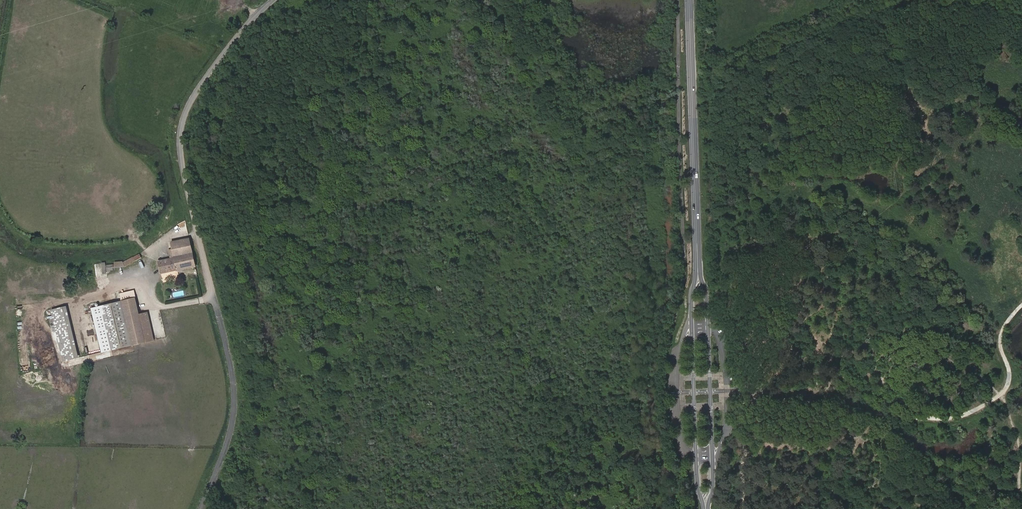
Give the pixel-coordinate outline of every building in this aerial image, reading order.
[(159,261),(161,272),(195,265),(189,238),(172,242),(173,252),(170,253),(171,259),(159,261)] [(123,262),(115,264),(117,269),(125,266),(140,258),(138,254),(123,262)] [(100,273),(105,272),(105,262),(96,263),(97,281),(100,280),(100,273)] [(123,302),(134,300),(133,292),(122,294),(123,302)] [(129,327),(132,345),(143,342),(138,315),(134,300),(123,302),(129,327)] [(129,327),(123,302),(102,306),(112,349),(132,345),(129,327)] [(51,310),(63,361),(79,358),(67,306),(51,310)] [(102,306),(92,309),(101,351),(112,349),(102,306)] [(138,315),(143,342),(152,340),(146,313),(138,315)] [(91,351),(98,349),(96,340),(89,342),(91,351)]
